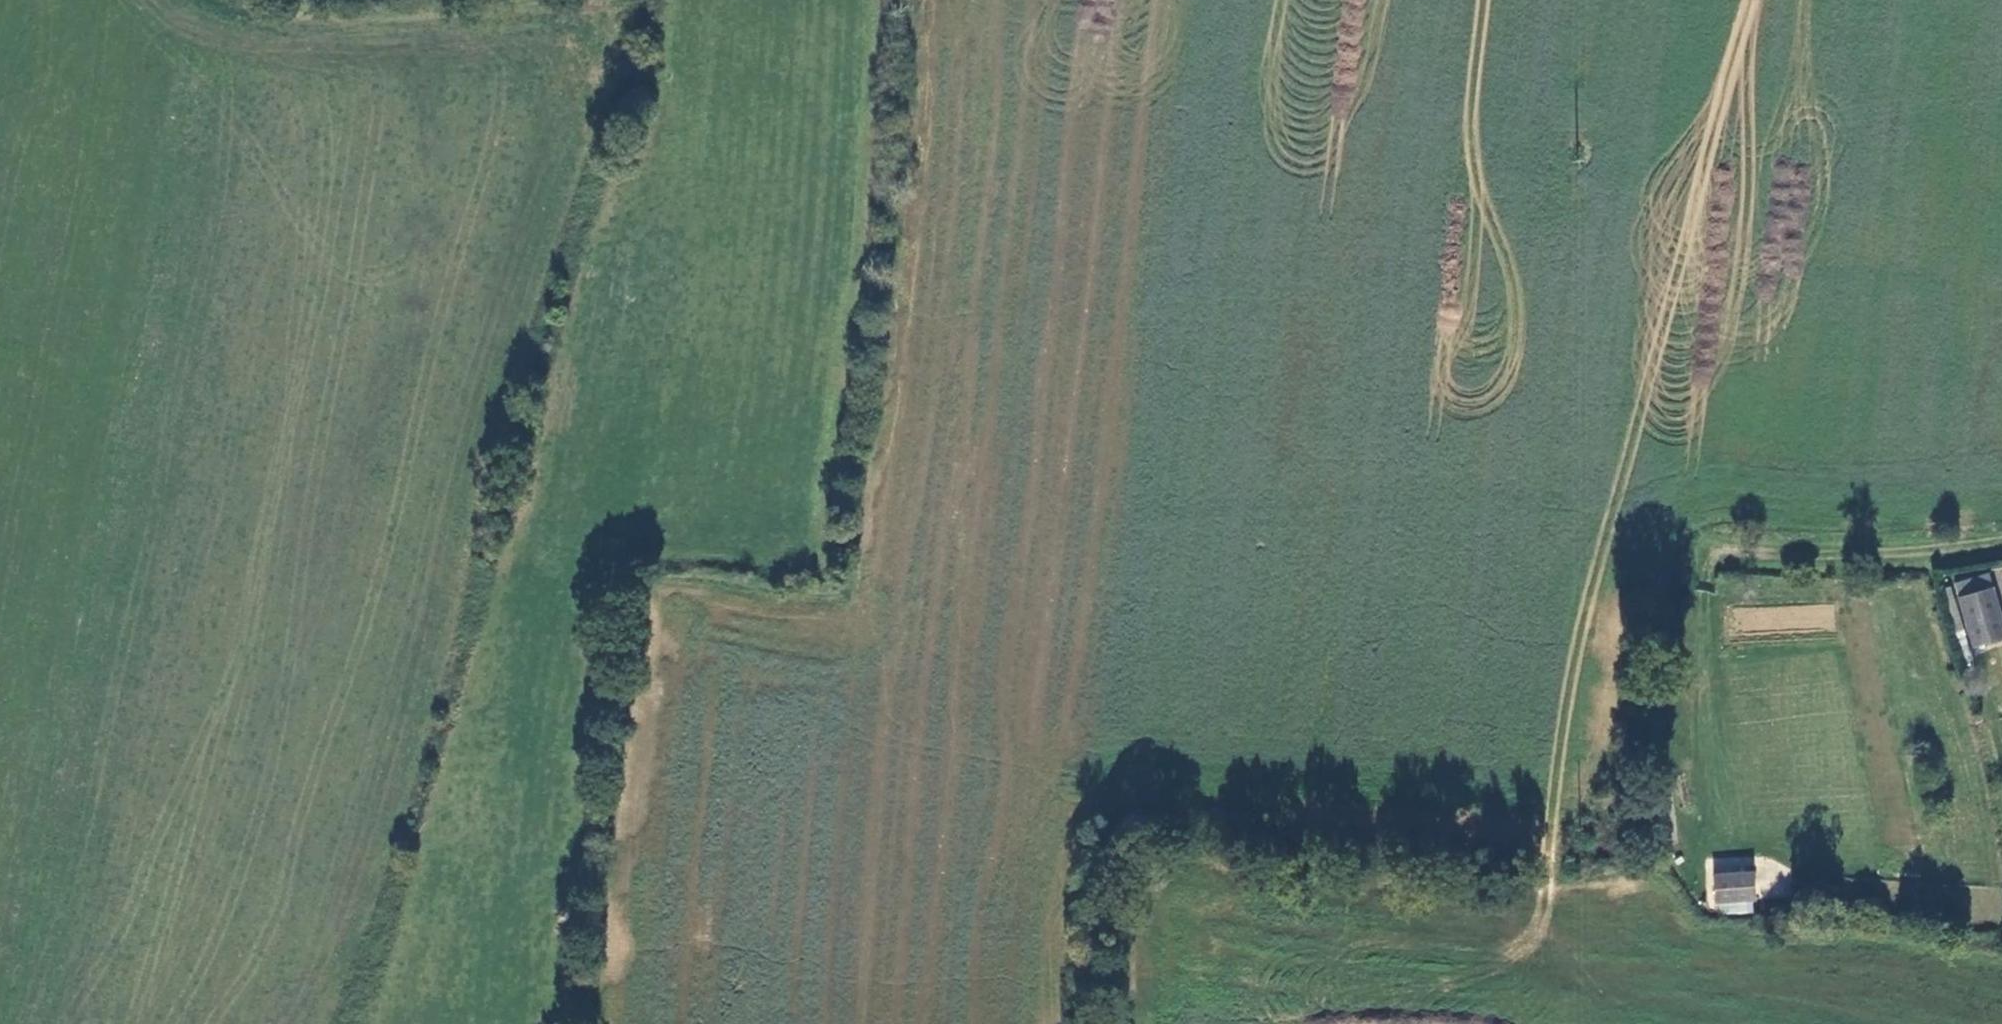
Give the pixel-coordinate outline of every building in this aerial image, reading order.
[(2001,641),(2001,623),(1993,591),(1959,599),(1971,650),(2001,641)] [(1711,858),(1712,872),(1753,868),(1752,854),(1711,858)] [(1761,899),(1759,870),(1717,872),(1720,901),(1761,899)]
